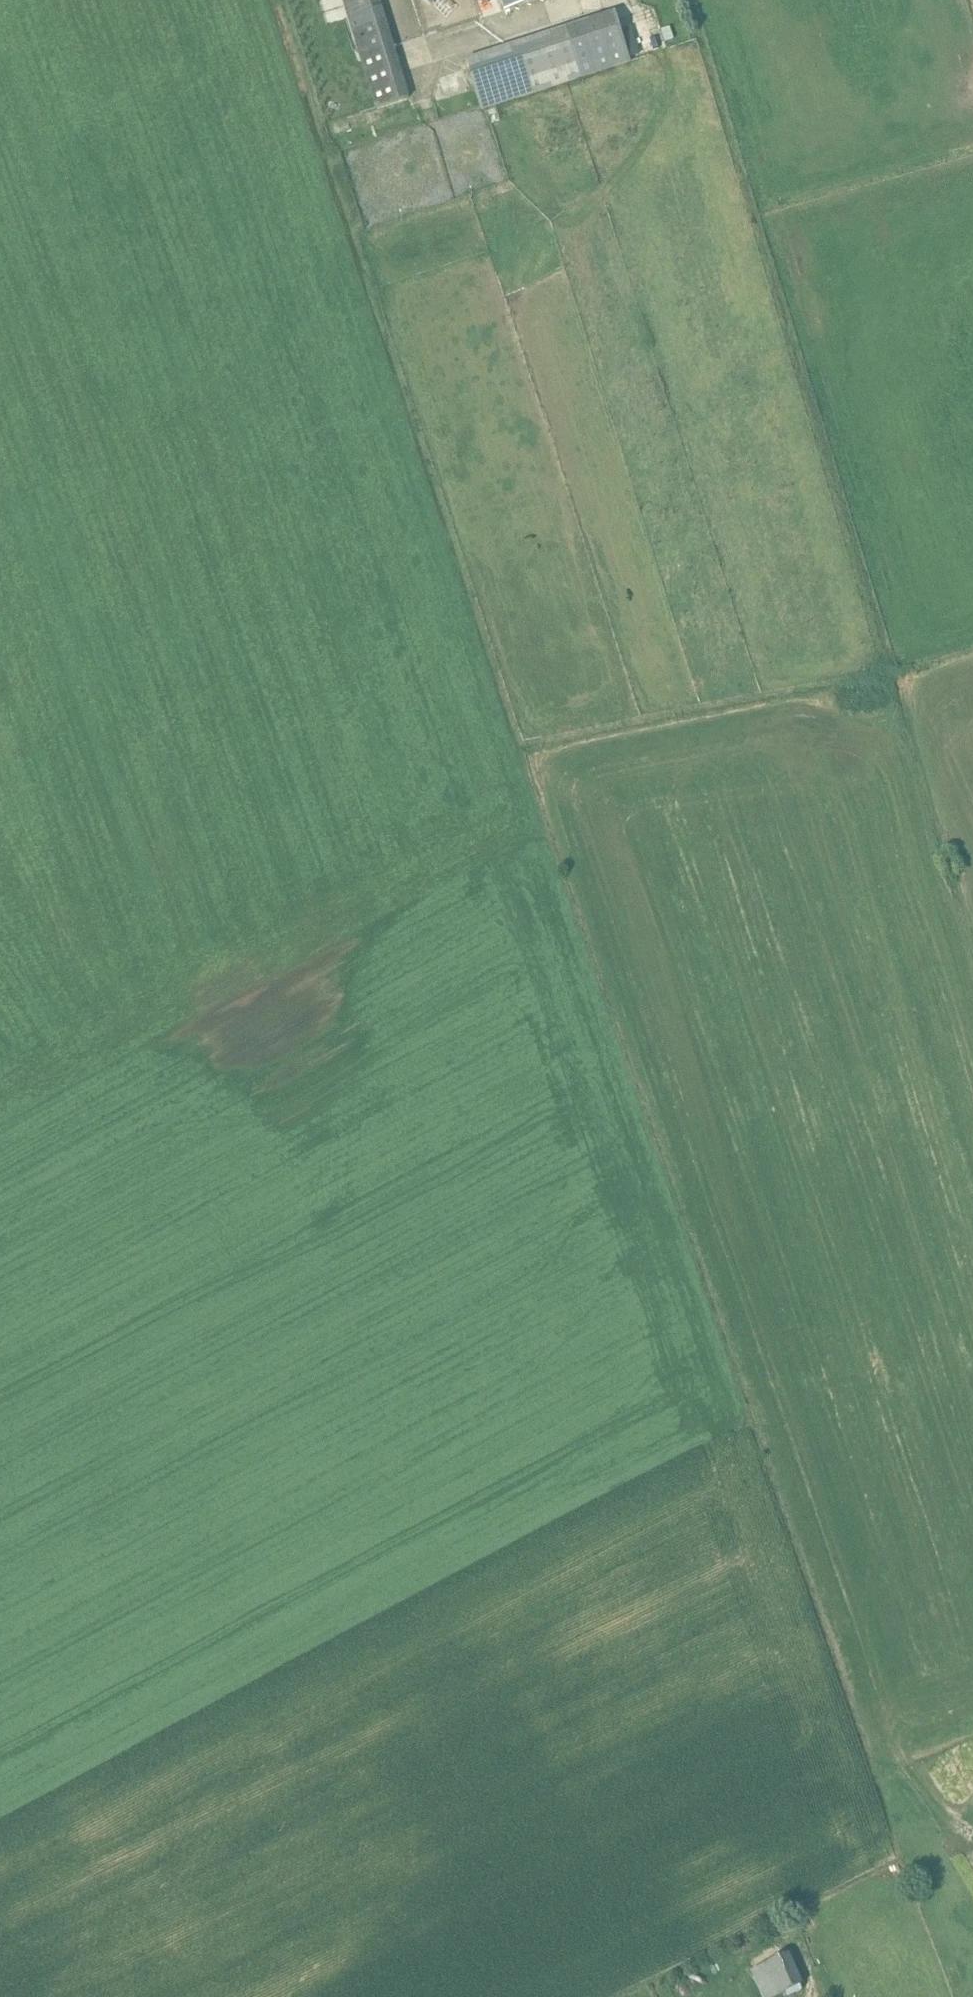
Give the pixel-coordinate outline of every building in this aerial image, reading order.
[(378,112),(410,102),(379,0),(344,0),(378,112)] [(505,9),(536,0),(502,0),(505,9)] [(615,14),(466,60),(481,109),(630,63),(615,14)] [(803,1985),(788,1955),(769,1965),(783,1994),(803,1985)]
